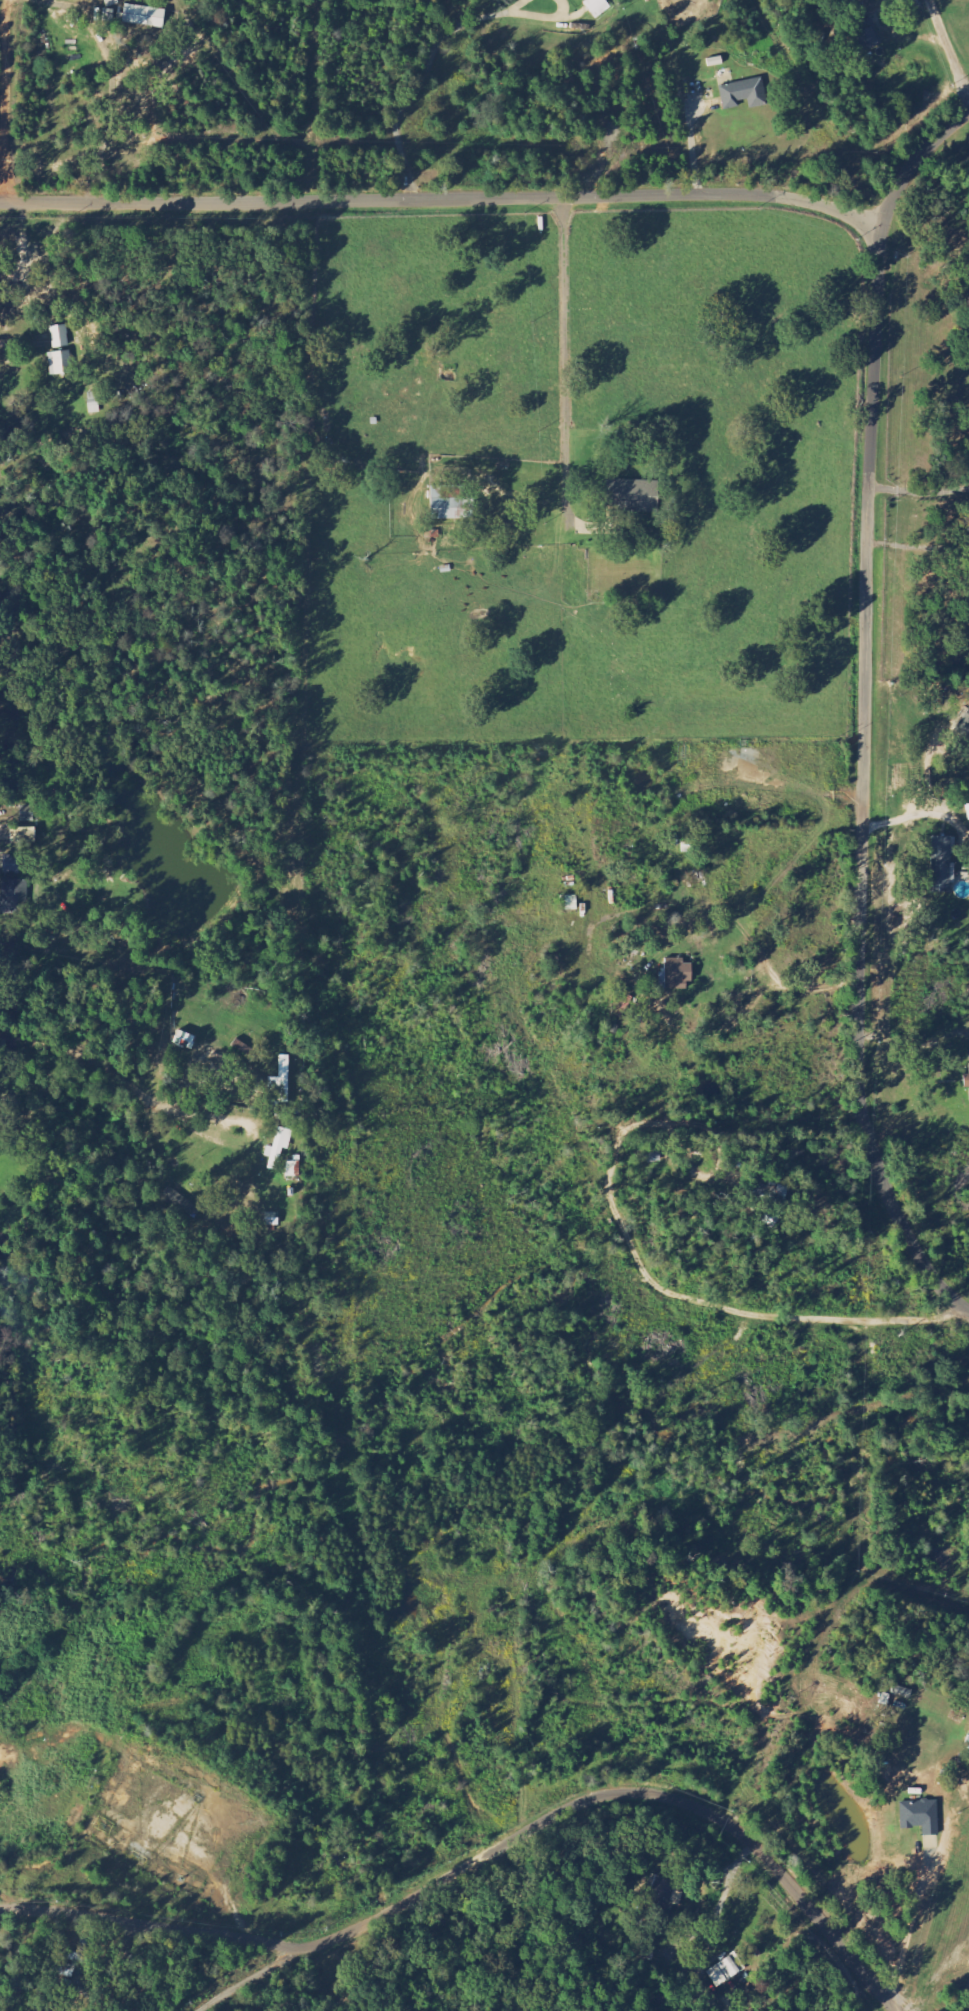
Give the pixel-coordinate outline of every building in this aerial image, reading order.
[(605,0),(587,0),(583,3),(596,20),(611,8),(605,0)] [(163,30),(167,11),(125,4),(121,23),(163,30)] [(859,52),(881,45),(872,19),(851,25),(859,52)] [(723,109),(748,104),(749,109),(767,105),(761,78),(719,87),(723,109)] [(51,327),(52,349),(69,348),(67,326),(51,327)] [(70,352),(48,353),(49,375),(71,375),(70,352)] [(657,514),(658,482),(607,481),(606,508),(620,508),(620,513),(657,514)] [(429,520),(456,521),(456,512),(465,512),(465,520),(473,520),(473,500),(457,500),(458,488),(430,487),(429,520)] [(955,732),(968,739),(968,737),(968,708),(955,732)] [(930,893),(950,893),(950,884),(954,884),(954,863),(950,863),(950,850),(954,850),(954,837),(931,837),(930,893)] [(2,874),(18,875),(19,857),(3,857),(2,874)] [(23,881),(0,880),(0,915),(22,915),(23,881)] [(561,898),(562,911),(576,910),(575,898),(561,898)] [(195,1036),(176,1030),(171,1044),(191,1050),(195,1036)] [(289,1056),(279,1056),(278,1078),(269,1077),(269,1089),(278,1089),(278,1103),(289,1103),(289,1056)] [(292,1130),(277,1127),(273,1147),(266,1146),(264,1156),(269,1157),(267,1169),(277,1171),(281,1148),(288,1150),(292,1130)] [(285,1176),(299,1177),(300,1162),(286,1161),(285,1176)] [(786,1185),(767,1182),(766,1185),(751,1182),(748,1198),(783,1204),(786,1185)] [(759,1220),(771,1229),(780,1218),(768,1209),(759,1220)] [(938,1836),(937,1802),(899,1802),(900,1829),(922,1828),(922,1836),(938,1836)] [(746,1969),(734,1952),(705,1971),(717,1988),(746,1969)]
